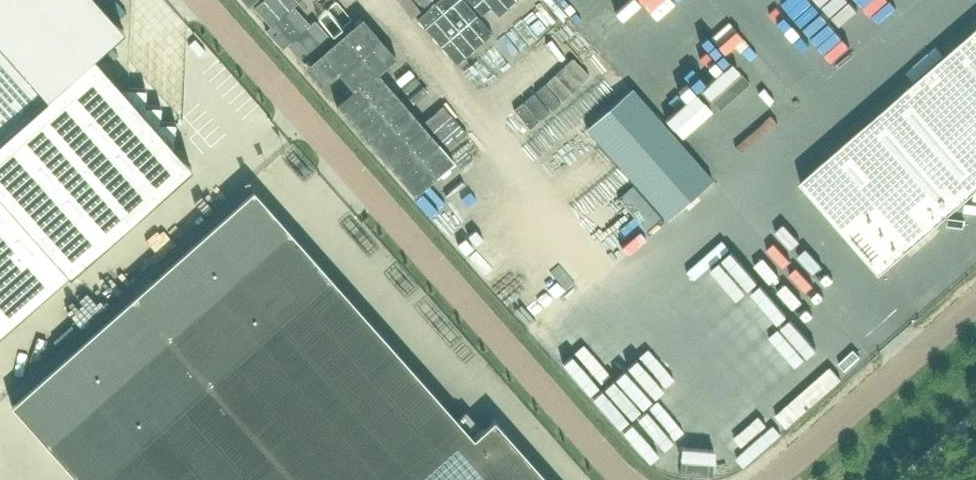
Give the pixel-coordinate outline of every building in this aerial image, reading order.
[(191,167),(174,148),(175,123),(159,122),(160,106),(144,105),(145,89),(122,88),(93,55),(122,29),(96,0),(0,0),(0,335),(191,167)] [(575,22),(584,11),(571,0),(555,0),(552,3),(575,22)] [(697,45),(711,62),(739,39),(725,22),(697,45)] [(975,190),(975,28),(800,181),(880,273),(975,190)] [(666,219),(712,180),(631,87),(586,127),(666,219)] [(23,400),(55,436),(94,479),(547,479),(493,419),(483,428),(298,219),(267,183),(23,400)]
